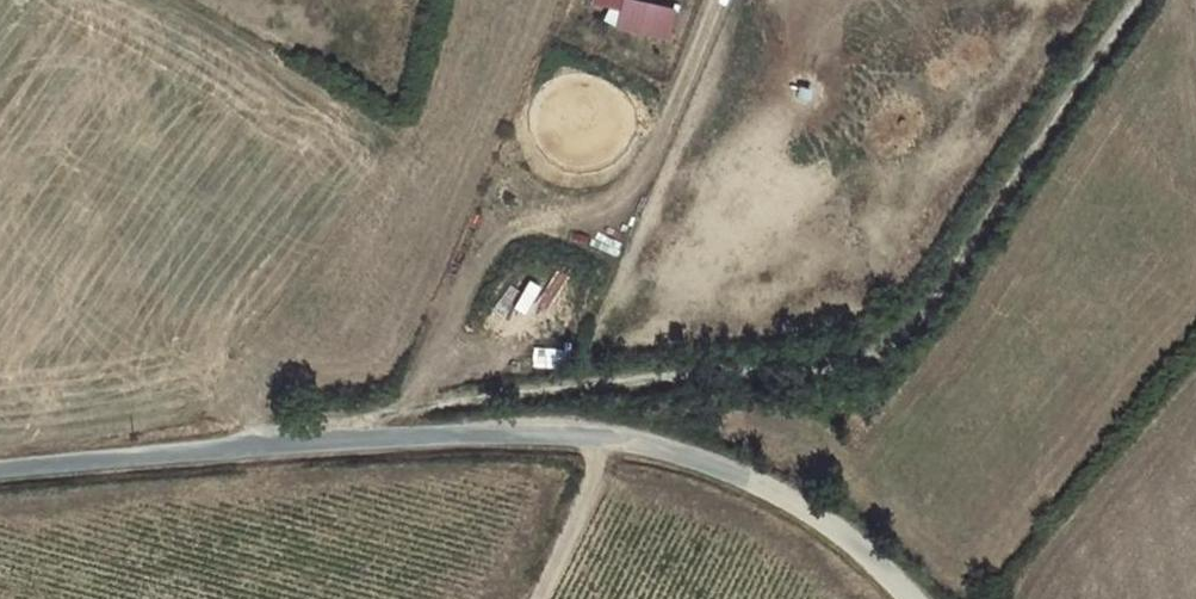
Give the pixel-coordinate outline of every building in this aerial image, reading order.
[(598,4),(624,9),(620,28),(670,38),(675,9),(629,0),(598,0),(598,4)]
